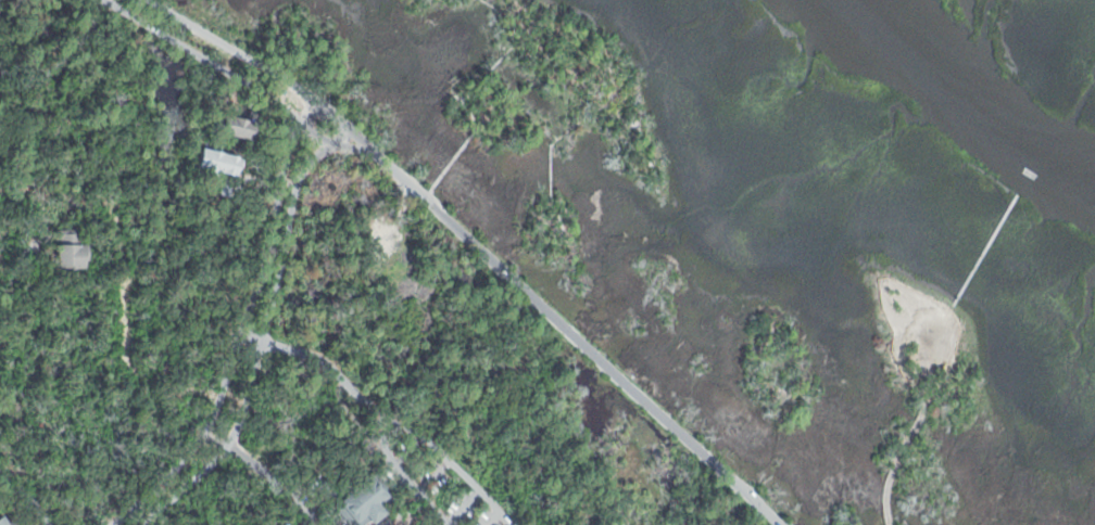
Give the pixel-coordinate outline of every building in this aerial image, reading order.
[(229,114),(261,120),(256,139),(226,132),(229,114)] [(212,146),(246,154),(241,175),(207,166),(212,146)] [(42,244),(42,269),(91,268),(90,245),(81,245),(81,230),(55,231),(56,244),(42,244)] [(370,516),(360,524),(351,524),(337,508),(381,471),(402,494),(389,505),(392,510),(376,524),(370,516)] [(12,513),(20,524),(0,524),(0,516),(2,520),(12,513)]
